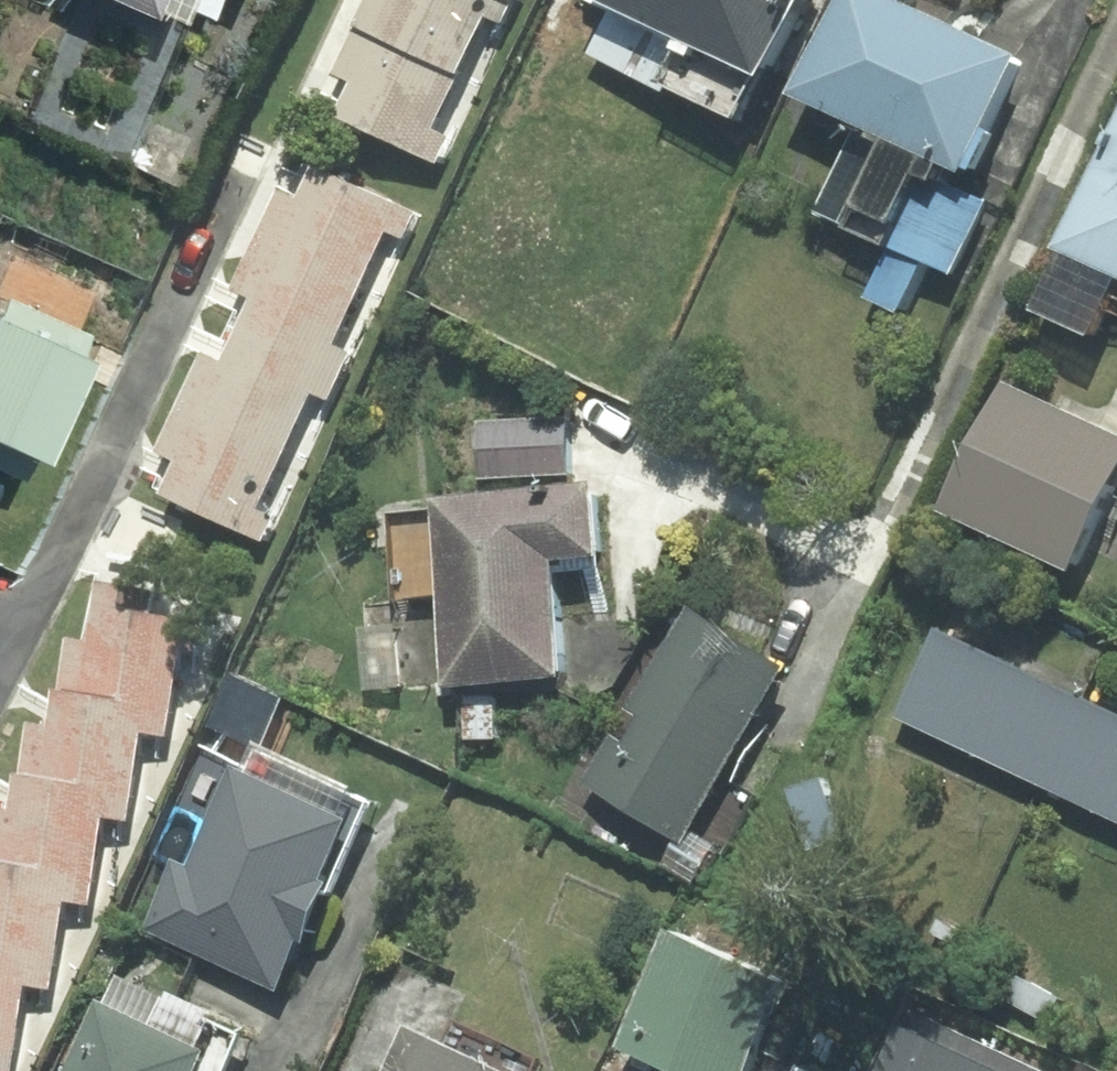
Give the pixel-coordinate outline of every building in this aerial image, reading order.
[(164,13),(191,25),(202,0),(115,0),(160,20),(164,13)] [(503,0),(363,0),(349,30),(452,77),(482,16),(499,23),(509,2),(503,0)] [(609,7),(586,54),(731,124),(791,0),(595,0),(609,7)] [(920,258),(947,271),(981,200),(951,186),(1013,55),(897,0),(831,0),(788,91),(853,122),(810,212),(884,247),(861,297),(894,312),(920,258)] [(452,77),(349,30),(329,73),(347,82),(331,116),(434,162),(446,136),(429,128),(452,77)] [(1025,305),(1085,332),(1103,293),(1116,299),(1116,107),(1025,305)] [(253,236),(358,283),(383,230),(400,238),(413,212),(310,165),(295,196),(275,187),(253,236)] [(235,329),(337,375),(348,351),(330,342),(358,283),(253,236),(230,288),(250,297),(235,329)] [(45,459),(91,361),(84,358),(94,336),(12,299),(3,318),(0,321),(0,438),(45,459)] [(235,329),(220,362),(198,352),(177,399),(284,447),(309,393),(325,400),(337,375),(235,329)] [(938,509),(1064,569),(1116,457),(1116,437),(999,381),(938,509)] [(255,509),(284,447),(177,399),(153,452),(172,461),(157,494),(260,540),(271,516),(255,509)] [(477,478),(565,475),(563,419),(475,422),(477,478)] [(586,492),(381,511),(390,600),(363,603),(371,688),(549,672),(543,606),(596,601),(586,492)] [(56,690),(168,707),(182,617),(149,611),(152,589),(92,579),(82,641),(64,638),(56,690)] [(583,782),(678,839),(781,666),(686,609),(583,782)] [(1040,786),(1081,700),(941,632),(899,718),(1040,786)] [(18,775),(130,791),(138,733),(164,736),(168,707),(56,690),(50,689),(44,726),(25,723),(18,775)] [(1040,786),(1116,822),(1116,716),(1081,700),(1040,786)] [(170,863),(141,932),(272,987),(293,939),(301,942),(320,896),(328,900),(369,803),(248,751),(238,775),(228,771),(186,870),(170,863)] [(92,876),(101,818),(126,822),(130,791),(18,775),(13,774),(7,810),(0,809),(0,862),(92,876)] [(52,960),(61,901),(88,905),(92,876),(0,862),(0,953),(52,960)] [(665,931),(614,1047),(670,1070),(740,1070),(779,982),(665,931)] [(13,1043),(22,985),(48,989),(52,960),(0,953),(0,1042),(13,1043)] [(239,1032),(111,977),(99,1004),(94,1001),(63,1070),(222,1070),(239,1032)] [(908,1017),(885,1070),(1036,1070),(908,1017)] [(401,1027),(381,1070),(504,1070),(401,1027)] [(13,1043),(0,1042),(0,1070),(9,1070),(13,1043)]
